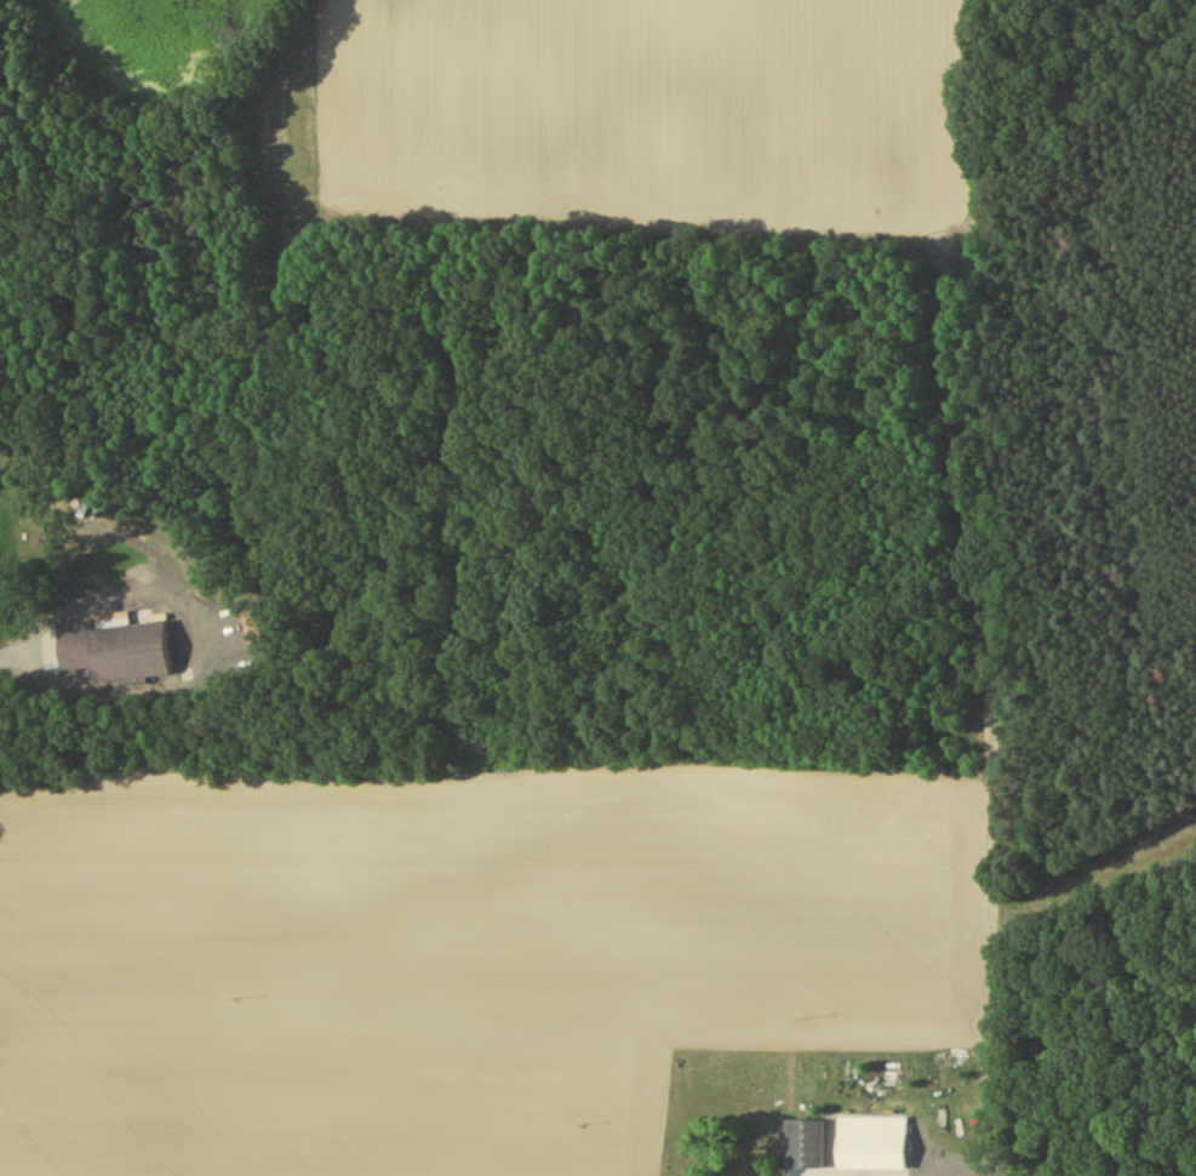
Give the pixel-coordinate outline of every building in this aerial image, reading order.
[(165,625),(90,633),(89,626),(56,630),(60,676),(93,672),(95,692),(149,686),(149,681),(170,679),(165,625)] [(839,1173),(906,1173),(906,1121),(839,1121),(839,1173)] [(825,1172),(825,1124),(781,1123),(781,1172),(825,1172)]
